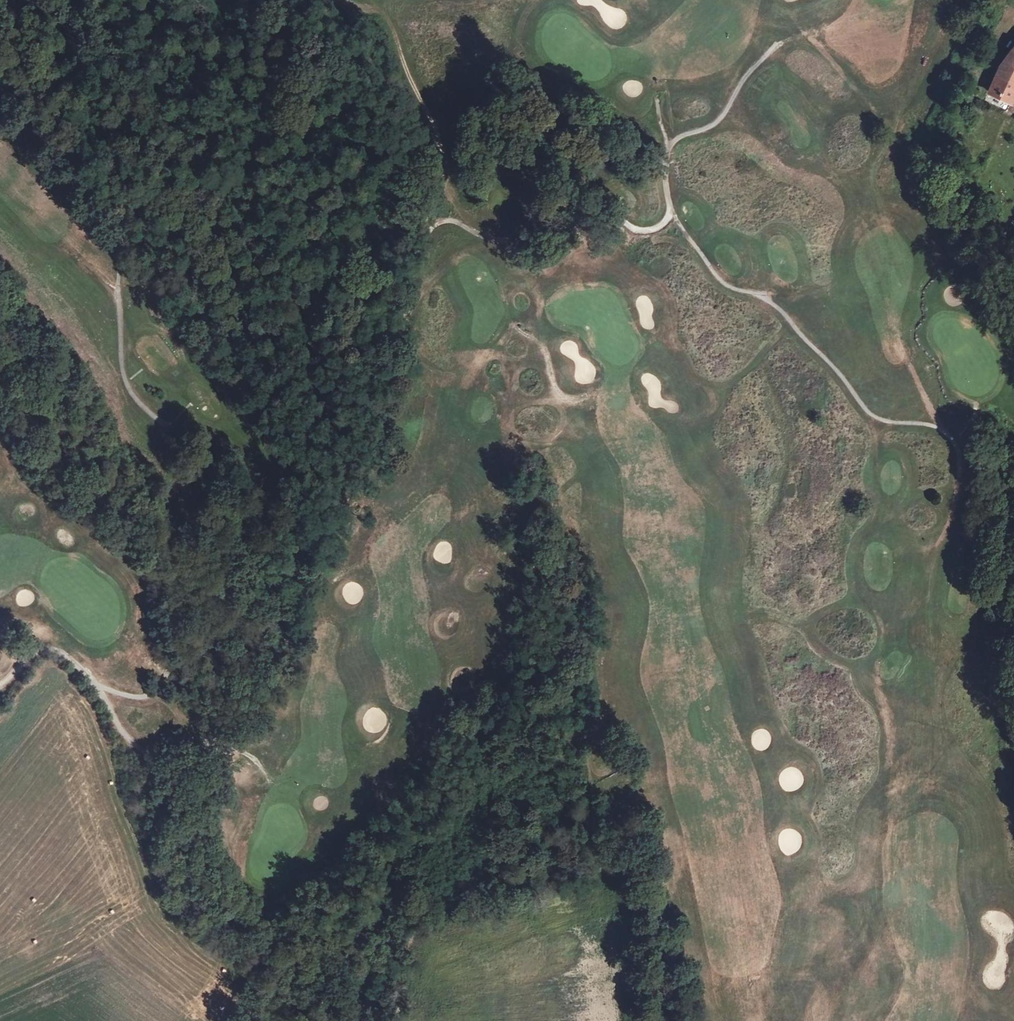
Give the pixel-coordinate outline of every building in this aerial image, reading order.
[(981,93),(996,98),(1013,65),(1013,62),(1000,56),(998,59),(981,93)]
